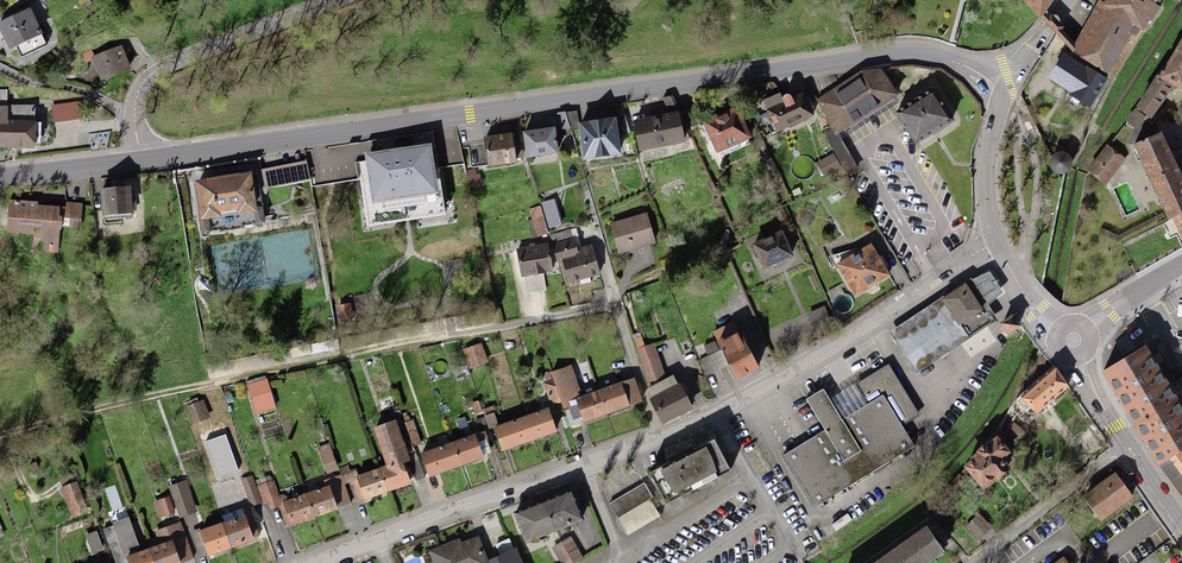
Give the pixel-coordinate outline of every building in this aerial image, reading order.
[(1039,15),(1040,16),(1043,12),(1052,0),(1025,0),(1039,15)] [(1106,4),(1142,29),(1144,25),(1151,23),(1160,8),(1157,6),(1160,0),(1109,0),(1106,4)] [(1076,46),(1074,51),(1076,53),(1113,77),(1142,29),(1106,4),(1102,1),(1077,43),(1076,46)] [(0,22),(0,29),(10,50),(17,46),(21,55),(46,43),(42,35),(43,34),(31,8),(0,22)] [(1074,51),(1076,46),(1059,28),(1051,20),(1048,17),(1047,17),(1043,12),(1040,16),(1047,24),(1049,25),(1057,34),(1074,51)] [(936,32),(942,37),(949,29),(943,24),(936,32)] [(853,32),(857,42),(866,40),(865,32),(864,30),(854,32),(853,32)] [(122,45),(92,57),(101,81),(131,69),(122,45)] [(92,50),(83,53),(87,62),(96,58),(92,50)] [(1159,76),(1173,85),(1181,89),(1181,53),(1177,50),(1165,70),(1163,69),(1159,76)] [(1064,56),(1051,78),(1073,93),(1071,95),(1090,107),(1106,79),(1073,59),(1071,61),(1064,56)] [(862,70),(816,100),(835,136),(899,95),(882,69),(862,70)] [(1159,76),(1135,111),(1144,118),(1147,120),(1167,95),(1173,85),(1159,76)] [(934,88),(895,112),(916,145),(954,120),(934,88)] [(35,148),(35,105),(8,105),(8,90),(0,90),(0,148),(35,148)] [(762,100),(776,134),(814,117),(804,93),(792,98),(791,96),(789,95),(787,95),(785,95),(783,97),(782,100),(783,102),(782,103),(778,94),(762,100)] [(703,123),(716,154),(753,139),(739,108),(703,123)] [(1137,127),(1144,118),(1135,111),(1128,120),(1129,121),(1137,127)] [(566,112),(558,113),(560,130),(570,128),(566,112)] [(680,112),(633,120),(639,153),(643,152),(644,159),(687,151),(680,112)] [(616,118),(579,123),(584,159),(621,154),(616,118)] [(833,127),(823,133),(848,176),(858,170),(833,127)] [(523,132),(526,158),(559,154),(555,128),(523,132)] [(1134,145),(1169,220),(1181,213),(1181,178),(1161,133),(1134,145)] [(485,137),(488,167),(516,163),(513,134),(485,137)] [(366,155),(373,205),(438,195),(431,145),(366,155)] [(1108,147),(1089,171),(1101,179),(1119,155),(1108,147)] [(842,167),(833,153),(816,163),(825,177),(842,167)] [(1068,166),(1069,164),(1068,161),(1067,159),(1066,158),(1064,157),(1061,156),(1059,157),(1057,158),(1055,160),(1054,162),(1054,165),(1055,167),(1056,169),(1058,170),(1061,171),(1063,171),(1065,170),(1067,168),(1068,166)] [(307,161),(262,169),(266,189),(311,181),(307,161)] [(252,173),(195,181),(201,221),(221,218),(221,214),(237,211),(237,215),(258,212),(252,173)] [(100,189),(102,217),(133,215),(131,187),(100,189)] [(555,198),(541,203),(549,229),(563,224),(555,198)] [(39,202),(9,200),(7,232),(33,234),(34,228),(42,229),(41,242),(45,242),(44,252),(58,253),(60,230),(62,230),(63,218),(82,219),(83,204),(66,203),(66,208),(39,206),(39,202)] [(541,205),(529,209),(536,237),(548,234),(541,205)] [(647,213),(609,224),(619,254),(656,243),(647,213)] [(1169,220),(1174,218),(1181,235),(1181,213),(1169,220)] [(600,275),(592,245),(577,249),(574,238),(573,239),(570,229),(550,235),(558,265),(564,263),(569,283),(600,275)] [(782,231),(752,244),(763,270),(794,257),(782,231)] [(549,244),(517,249),(521,278),(525,277),(527,293),(546,290),(544,274),(553,273),(549,244)] [(872,244),(836,265),(855,297),(891,276),(872,244)] [(990,271),(965,282),(983,310),(992,323),(998,320),(988,305),(1003,292),(990,271)] [(965,282),(941,298),(959,325),(983,310),(965,282)] [(959,325),(941,298),(890,332),(917,373),(968,339),(959,325)] [(834,326),(825,306),(808,313),(817,334),(834,326)] [(959,325),(968,339),(992,323),(983,310),(959,325)] [(1013,314),(1000,323),(1008,335),(1021,327),(1013,314)] [(735,321),(713,332),(717,340),(718,341),(717,341),(719,345),(721,349),(729,365),(738,380),(759,369),(735,321)] [(717,340),(704,346),(708,355),(721,349),(717,340)] [(482,343),(463,349),(469,369),(488,363),(482,343)] [(655,343),(636,349),(647,382),(666,376),(655,343)] [(1103,371),(1129,413),(1131,417),(1133,420),(1160,466),(1181,451),(1181,408),(1174,395),(1172,392),(1170,388),(1145,346),(1123,359),(1103,371)] [(706,375),(729,365),(721,349),(699,360),(706,375)] [(575,398),(582,395),(572,365),(550,373),(553,380),(543,383),(551,406),(561,402),(564,408),(577,404),(575,398)] [(883,396),(898,422),(915,412),(887,365),(853,384),(866,406),(883,396)] [(1055,367),(1021,395),(1022,396),(1016,401),(1016,413),(1025,423),(1036,414),(1037,415),(1071,387),(1055,367)] [(680,383),(678,384),(674,375),(647,389),(652,398),(649,399),(663,425),(694,409),(680,383)] [(276,408),(267,378),(247,384),(256,414),(276,408)] [(643,402),(635,378),(598,391),(607,415),(643,402)] [(866,406),(853,384),(828,400),(841,421),(866,406)] [(825,430),(784,455),(813,504),(912,446),(898,422),(883,396),(866,406),(841,421),(828,400),(822,389),(806,398),(825,430)] [(598,391),(576,399),(584,423),(607,415),(598,391)] [(210,418),(204,400),(186,407),(193,424),(210,418)] [(479,400),(471,403),(475,414),(483,411),(479,400)] [(395,405),(388,408),(392,419),(402,415),(398,406),(395,407),(395,405)] [(549,408),(526,416),(535,440),(557,433),(549,408)] [(494,413),(485,416),(489,429),(499,426),(494,413)] [(499,426),(494,427),(502,451),(535,440),(526,416),(499,426)] [(386,466),(379,468),(387,493),(411,485),(404,465),(411,462),(397,420),(373,428),(386,466)] [(414,447),(422,444),(414,420),(405,423),(414,447)] [(1027,432),(1014,422),(1010,428),(1022,438),(1027,432)] [(485,431),(453,442),(462,466),(484,458),(479,442),(488,439),(485,431)] [(971,459),(963,467),(983,491),(1011,468),(1003,458),(1005,456),(1006,457),(1011,452),(995,432),(991,436),(992,437),(976,451),(977,453),(970,458),(971,459)] [(732,470),(715,439),(698,449),(696,445),(668,460),(669,464),(651,473),(667,504),(732,470)] [(453,442),(421,453),(430,478),(462,466),(453,442)] [(329,443),(317,448),(327,475),(340,470),(339,468),(329,443)] [(1160,466),(1181,495),(1181,451),(1160,466)] [(416,481),(425,478),(419,461),(410,464),(416,481)] [(348,465),(339,468),(345,484),(360,478),(357,471),(351,473),(348,465)] [(379,468),(356,476),(365,500),(387,493),(379,468)] [(1114,473),(1083,496),(1099,518),(1130,495),(1114,473)] [(326,486),(307,494),(315,518),(335,511),(338,510),(338,508),(352,504),(341,474),(324,480),(326,486)] [(959,474),(949,486),(955,492),(966,480),(959,474)] [(251,507),(263,503),(268,501),(271,510),(282,506),(274,480),(272,481),(271,475),(256,480),(257,485),(256,485),(253,476),(242,479),(251,507)] [(186,481),(169,487),(180,518),(198,512),(186,481)] [(78,482),(61,487),(72,518),(89,512),(78,482)] [(653,497),(644,482),(609,503),(618,518),(653,497)] [(572,491),(514,513),(526,543),(584,520),(572,491)] [(307,494),(283,502),(292,526),(315,518),(307,494)] [(170,496),(153,502),(158,518),(175,513),(170,496)] [(651,499),(618,518),(627,534),(661,515),(651,499)] [(225,523),(223,523),(231,549),(255,540),(254,538),(260,536),(250,506),(222,516),(225,523)] [(979,513),(964,526),(977,541),(992,528),(979,513)] [(129,517),(113,523),(113,525),(104,529),(117,562),(155,562),(149,549),(142,551),(129,517)] [(194,559),(182,522),(154,531),(159,546),(149,549),(155,562),(183,562),(194,559)] [(223,523),(200,531),(208,557),(231,549),(223,523)] [(872,562),(931,562),(946,553),(927,526),(872,562)] [(97,531),(86,535),(93,554),(104,550),(97,531)] [(488,560),(479,536),(462,542),(460,538),(428,550),(433,562),(489,562),(488,560)] [(552,547),(561,562),(573,562),(583,558),(571,536),(552,547)] [(516,548),(514,549),(510,538),(496,544),(500,555),(488,560),(489,562),(523,562),(516,548)]
